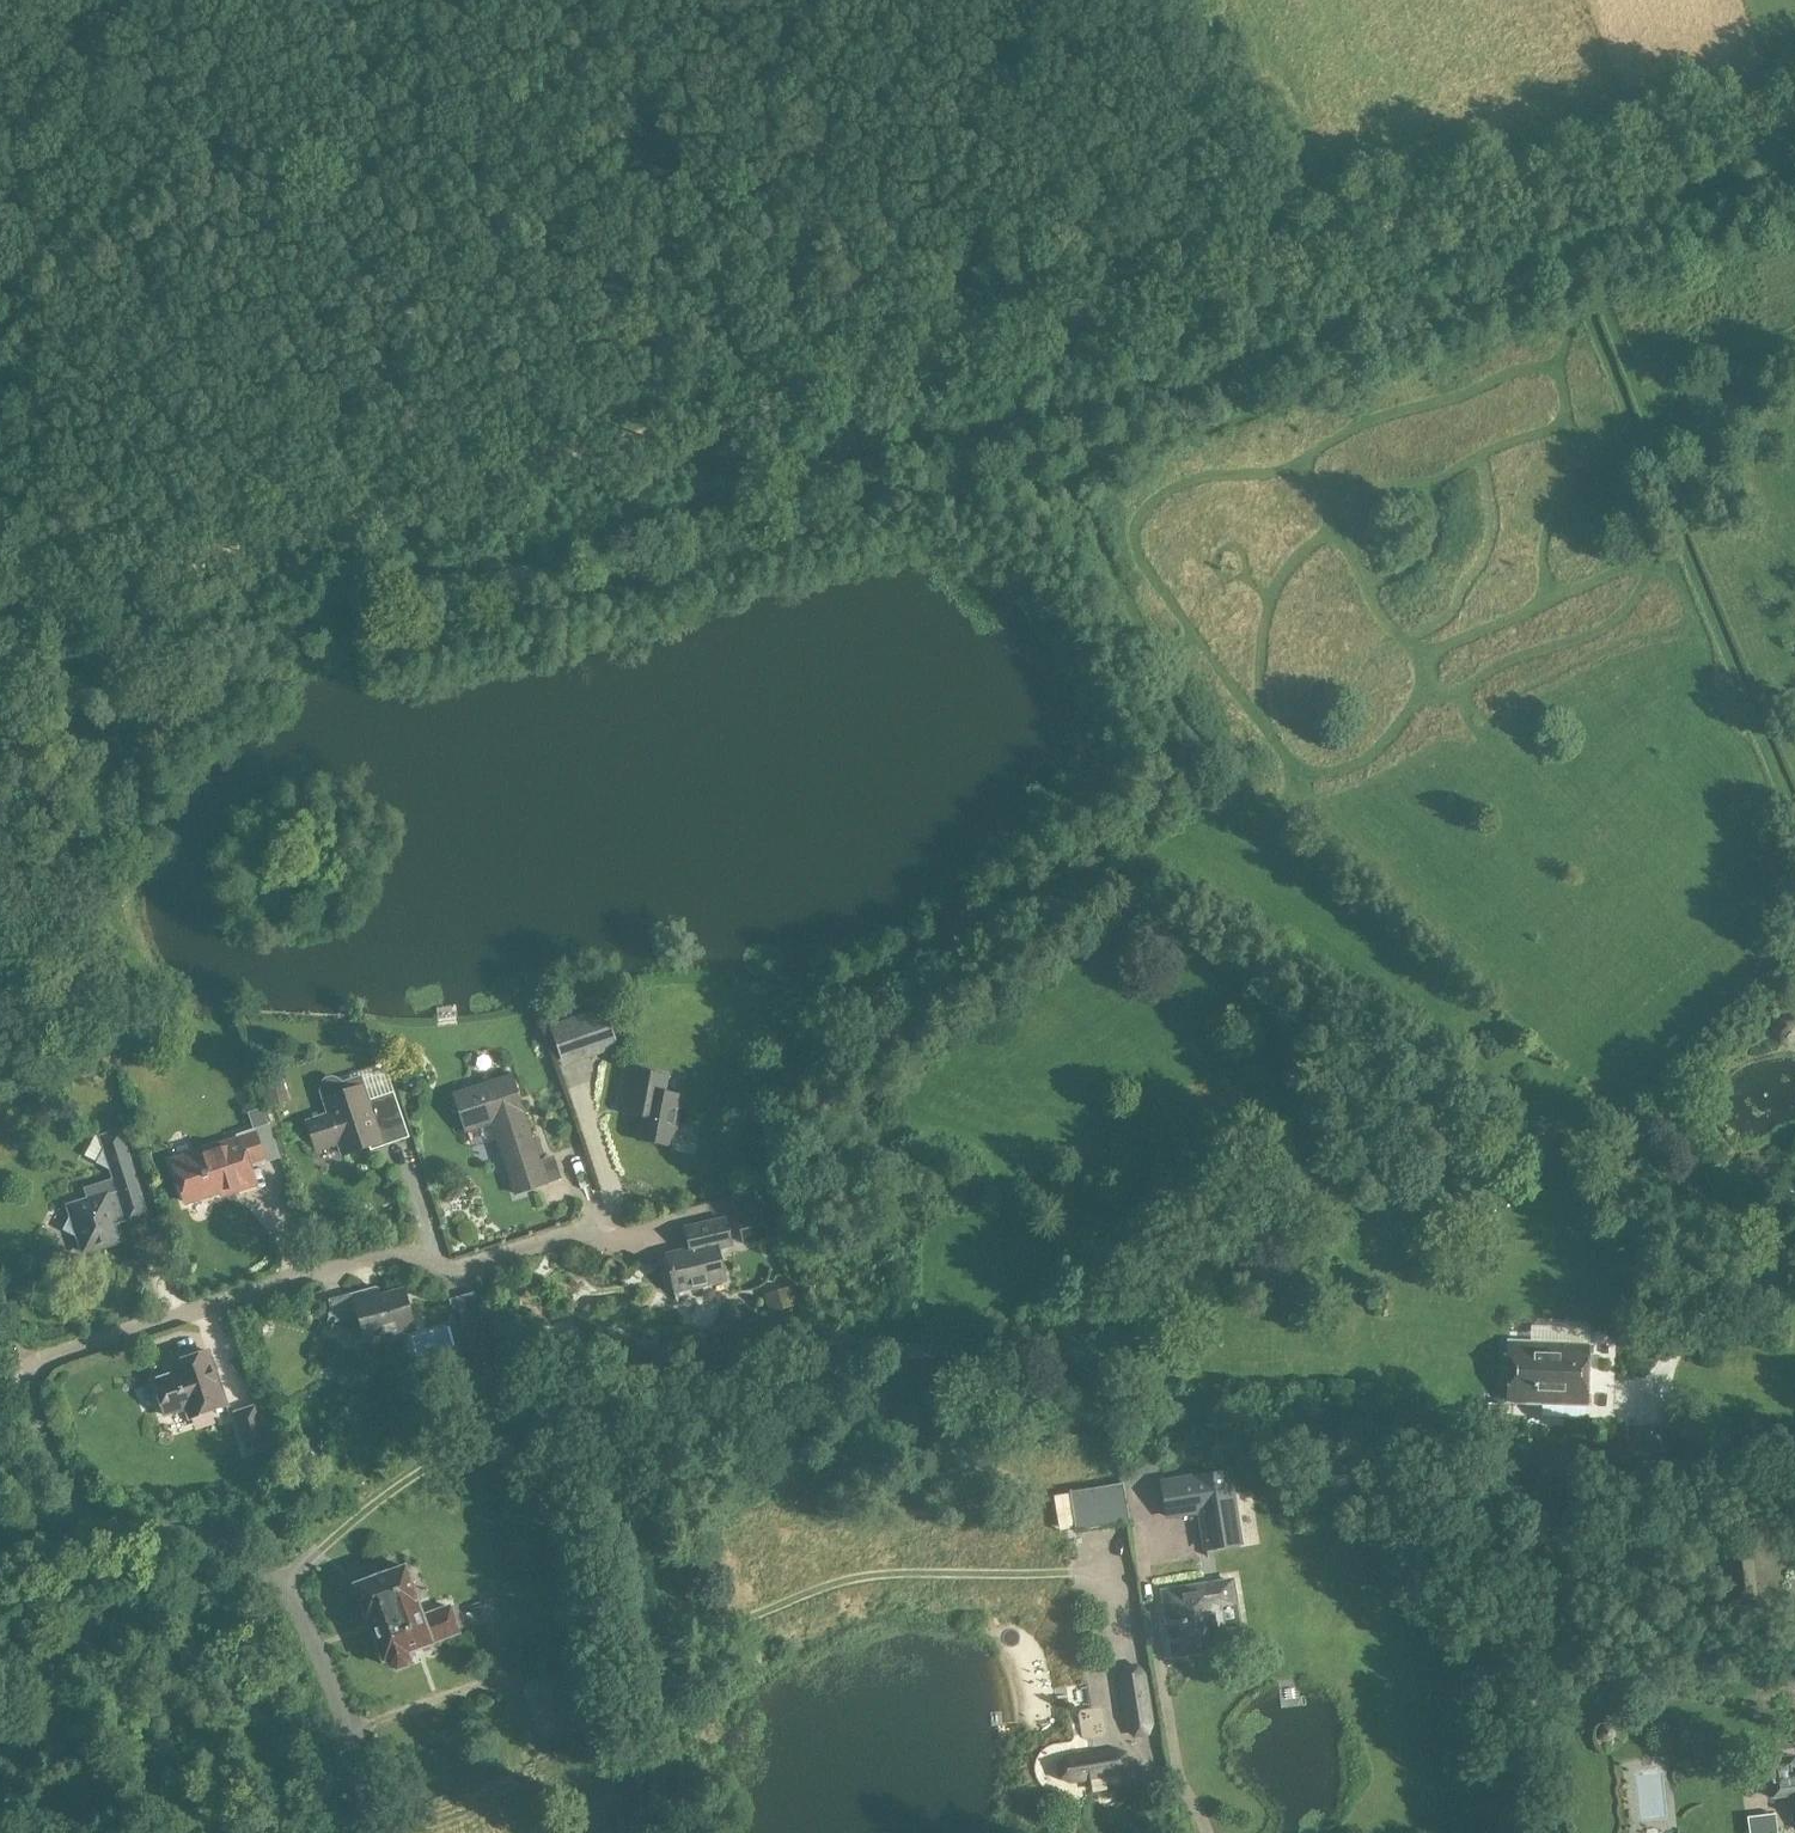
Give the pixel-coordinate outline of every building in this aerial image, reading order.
[(554,1049),(614,1029),(606,1005),(584,1013),(585,1016),(547,1028),(554,1049)] [(667,1076),(633,1070),(625,1116),(640,1119),(637,1136),(672,1143),(680,1096),(664,1093),(667,1076)] [(262,1082),(270,1107),(290,1101),(282,1076),(262,1082)] [(511,1076),(454,1095),(465,1130),(492,1121),(516,1194),(546,1184),(511,1076)] [(319,1093),(327,1116),(308,1122),(316,1147),(339,1140),(344,1153),(380,1141),(379,1139),(407,1130),(394,1091),(367,1100),(359,1077),(342,1083),(341,1082),(336,1078),(331,1077),(325,1078),(321,1082),(319,1087),(319,1093)] [(265,1162),(254,1128),(236,1134),(236,1135),(239,1134),(241,1142),(216,1150),(215,1146),(172,1160),(186,1201),(237,1184),(239,1189),(255,1183),(250,1167),(265,1162)] [(66,1206),(70,1218),(64,1229),(78,1236),(83,1251),(121,1240),(116,1226),(126,1223),(126,1225),(149,1218),(121,1129),(98,1136),(102,1151),(97,1162),(108,1168),(111,1179),(85,1187),(89,1199),(66,1206)] [(760,1211),(736,1217),(742,1244),(767,1239),(760,1211)] [(683,1228),(688,1250),(666,1255),(674,1291),(725,1279),(718,1249),(732,1246),(725,1218),(683,1228)] [(791,1288),(764,1295),(769,1314),(796,1307),(791,1288)] [(335,1322),(358,1316),(364,1338),(392,1331),(393,1335),(415,1329),(404,1289),(367,1299),(364,1289),(343,1295),(344,1297),(329,1301),(331,1309),(328,1316),(333,1318),(335,1322)] [(1584,1345),(1563,1344),(1507,1342),(1507,1402),(1586,1406),(1587,1345),(1587,1330),(1585,1331),(1584,1345)] [(459,1358),(462,1369),(472,1375),(484,1372),(490,1362),(486,1350),(476,1344),(465,1347),(459,1358)] [(226,1405),(208,1350),(171,1363),(174,1373),(152,1381),(164,1415),(186,1407),(189,1417),(226,1405)] [(246,1449),(267,1442),(254,1406),(234,1412),(246,1449)] [(1233,1540),(1223,1474),(1189,1479),(1200,1545),(1233,1540)] [(1123,1483),(1069,1491),(1075,1531),(1130,1524),(1123,1483)] [(405,1567),(354,1586),(366,1619),(368,1618),(377,1640),(374,1645),(377,1653),(382,1655),(384,1661),(388,1659),(390,1666),(397,1669),(406,1666),(409,1660),(406,1652),(459,1633),(449,1607),(421,1617),(415,1601),(417,1600),(405,1567)] [(1231,1581),(1164,1592),(1171,1636),(1173,1651),(1187,1649),(1225,1642),(1219,1607),(1235,1604),(1231,1581)] [(1127,1727),(1134,1736),(1147,1734),(1152,1723),(1144,1675),(1137,1666),(1124,1668),(1120,1679),(1127,1727)] [(1127,1767),(1125,1754),(1114,1750),(1067,1758),(1058,1765),(1060,1778),(1071,1782),(1118,1774),(1127,1767)] [(1794,1755),(1766,1759),(1771,1797),(1794,1794),(1794,1761),(1794,1755)] [(1776,1820),(1746,1821),(1747,1832),(1777,1832),(1776,1820)]
